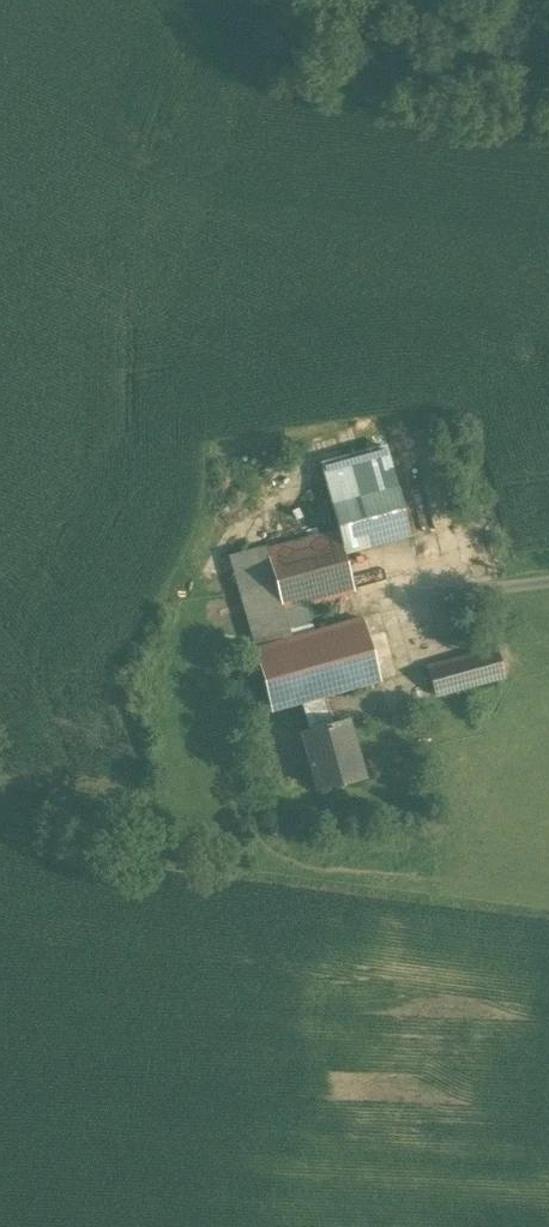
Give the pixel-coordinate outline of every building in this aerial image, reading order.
[(328,497),(395,479),(385,445),(319,464),(328,497)] [(336,530),(342,554),(410,535),(395,479),(328,497),(336,530)] [(336,530),(265,550),(269,564),(277,590),(290,639),(314,632),(306,604),(353,591),(342,554),(336,530)] [(234,574),(269,564),(265,550),(264,546),(229,557),(234,574)] [(242,600),(277,590),(269,564),(234,574),(242,600)] [(256,649),(290,639),(277,590),(242,600),(256,649)] [(254,649),(272,711),(301,703),(325,696),(378,680),(360,619),(314,632),(290,639),(256,649),(254,649)] [(496,648),(427,667),(434,695),(503,676),(496,648)] [(309,730),(303,732),(319,787),(337,782),(337,785),(362,778),(345,720),(333,723),(325,696),(301,703),(309,730)]
